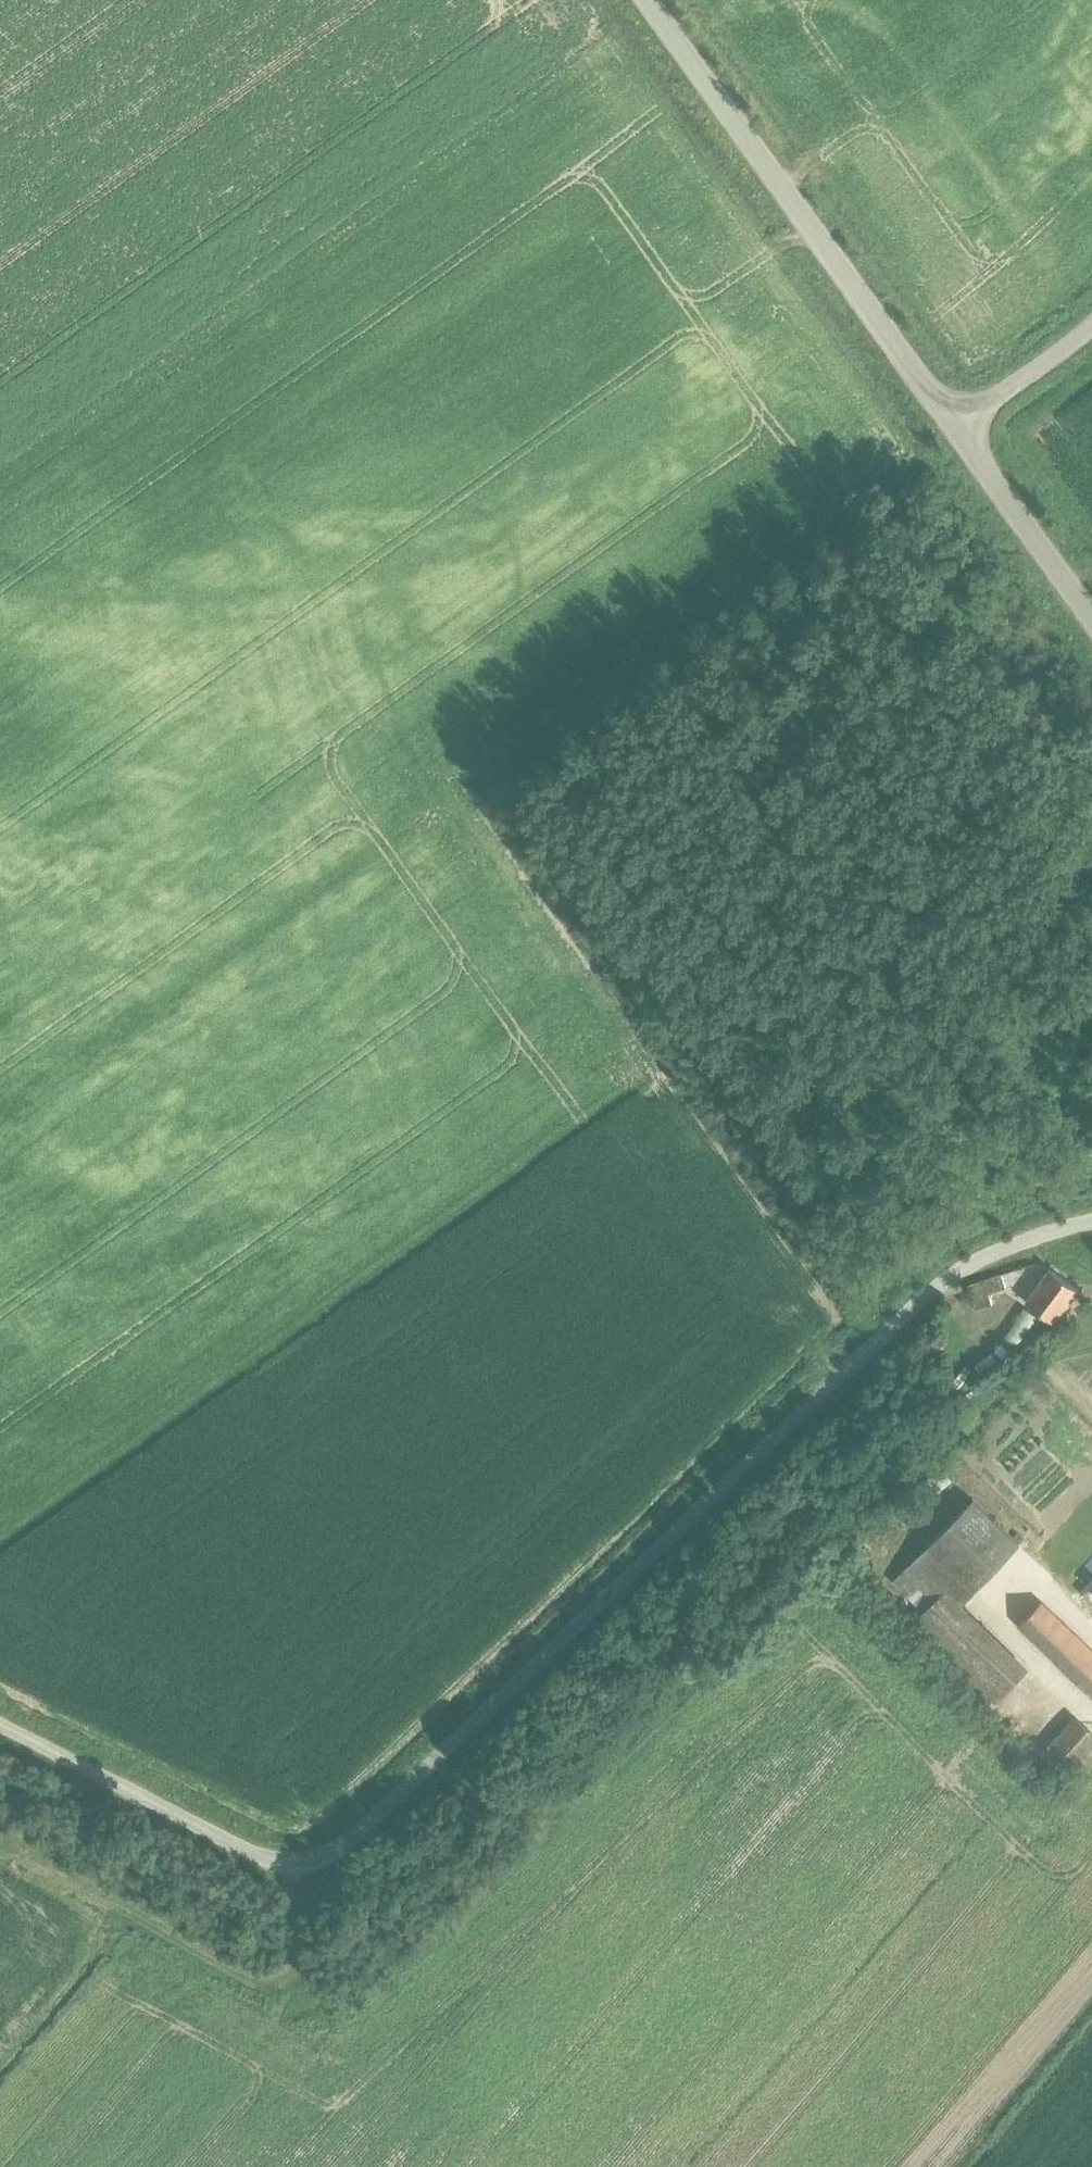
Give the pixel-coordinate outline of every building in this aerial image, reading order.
[(1028,1303),(1057,1324),(1081,1291),(1052,1269),(1028,1303)] [(992,1292),(1010,1286),(1005,1273),(970,1284),(978,1309),(995,1303),(992,1292)] [(940,1467),(915,1492),(927,1503),(953,1479),(940,1467)] [(974,1498),(892,1581),(924,1610),(913,1622),(995,1702),(1029,1667),(963,1603),(1020,1543),(974,1498)] [(1073,1602),(1091,1620),(1091,1583),(1073,1602)] [(1017,1624),(1091,1696),(1091,1647),(1043,1599),(1017,1624)] [(1043,1750),(1054,1760),(1047,1768),(1059,1780),(1067,1772),(1068,1773),(1091,1746),(1091,1730),(1074,1714),(1043,1750)]
